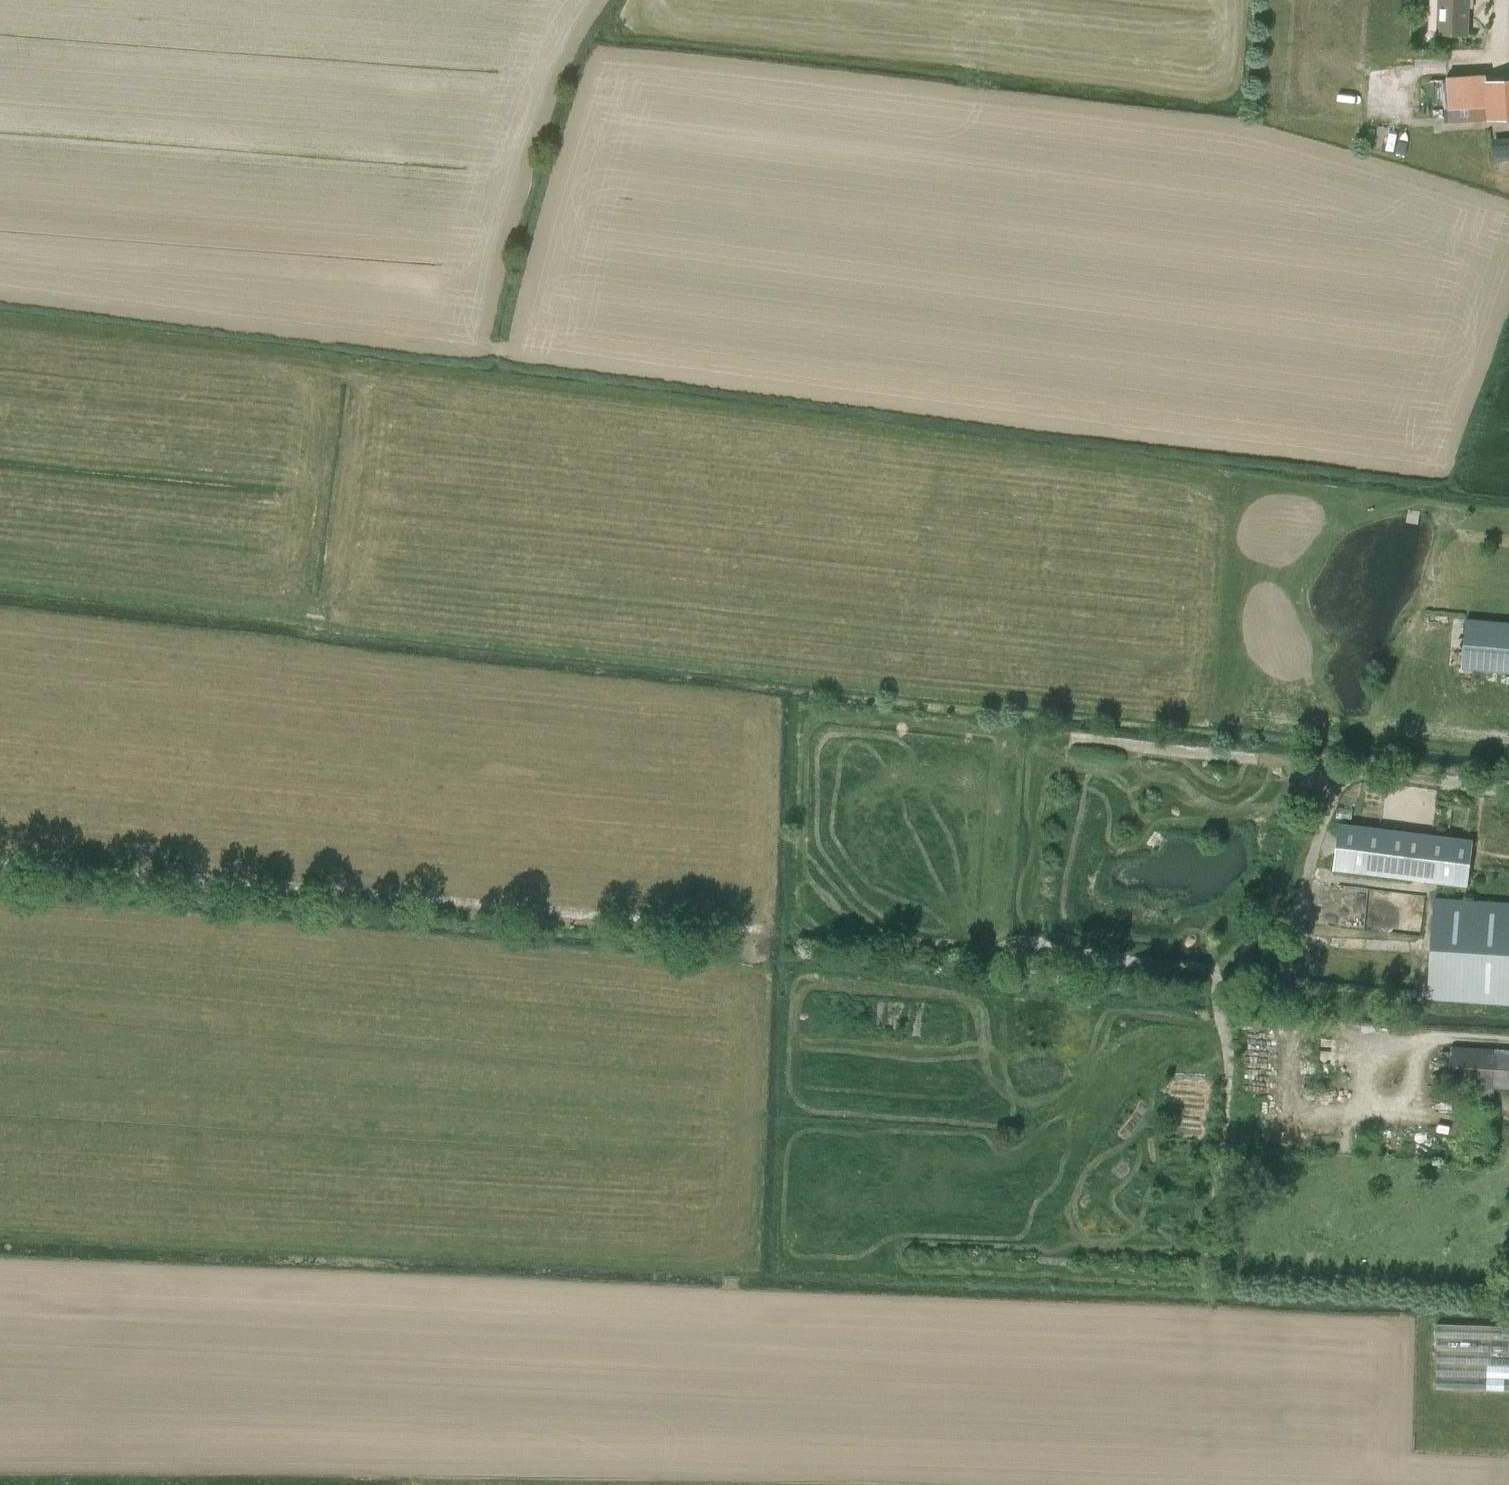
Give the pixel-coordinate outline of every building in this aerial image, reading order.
[(1437,34),(1469,35),(1470,0),(1439,0),(1437,34)] [(1448,79),(1449,110),(1488,107),(1488,122),(1508,121),(1508,80),(1487,81),(1486,81),(1486,77),(1448,79)] [(1492,138),(1494,157),(1508,156),(1508,136),(1492,138)] [(1461,669),(1508,673),(1508,624),(1465,620),(1461,669)] [(1340,826),(1335,867),(1467,884),(1472,842),(1340,826)] [(1434,899),(1428,1000),(1508,1005),(1508,904),(1434,899)] [(1470,1087),(1469,1103),(1494,1105),(1495,1088),(1508,1089),(1508,1051),(1450,1047),(1449,1085),(1470,1087)] [(1437,1324),(1435,1390),(1508,1392),(1508,1327),(1437,1324)]
